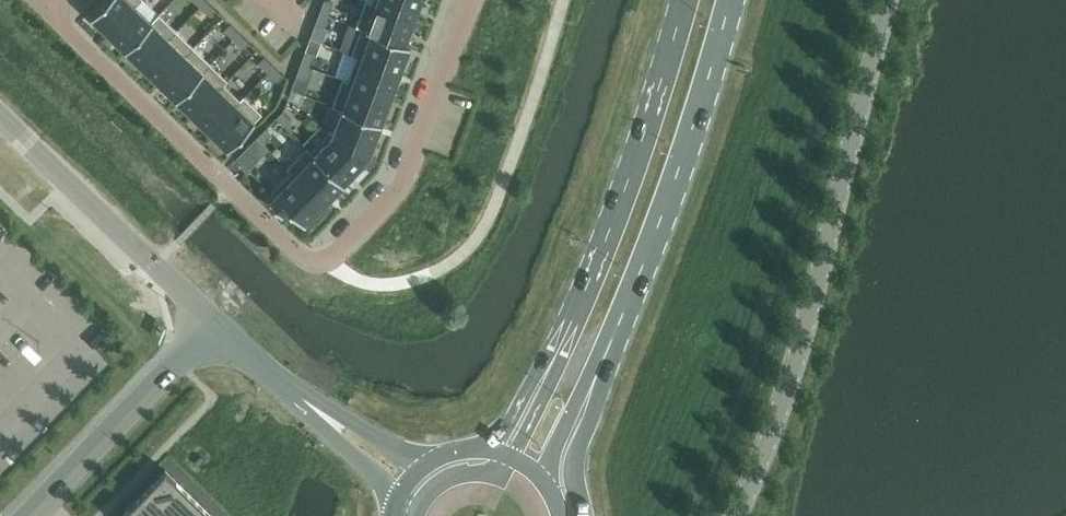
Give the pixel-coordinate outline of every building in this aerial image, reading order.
[(140,0),(105,0),(90,16),(108,33),(140,0)] [(108,33),(125,50),(159,14),(158,13),(151,21),(135,6),(141,0),(140,0),(108,33)] [(206,0),(205,0),(199,6),(208,15),(215,9),(206,0)] [(319,12),(328,15),(333,2),(327,0),(324,0),(319,12)] [(414,19),(421,0),(371,0),(370,2),(414,19)] [(405,43),(414,19),(370,2),(365,1),(356,25),(361,27),(405,43)] [(328,15),(319,12),(315,24),(323,27),(328,15)] [(142,66),(176,30),(159,14),(125,50),(142,66)] [(233,39),(239,33),(230,24),(224,30),(233,39)] [(356,55),(400,71),(410,45),(405,43),(361,27),(351,53),(356,55)] [(193,47),(176,30),(142,66),(158,82),(193,47)] [(249,42),(239,33),(233,39),(242,48),(249,42)] [(210,63),(193,47),(158,82),(175,99),(210,63)] [(300,64),(309,67),(313,54),(305,51),(300,64)] [(346,81),(391,97),(400,71),(356,55),(346,81)] [(267,72),(273,66),(264,56),(258,63),(267,72)] [(227,80),(210,63),(175,99),(192,115),(227,80)] [(304,79),(309,67),(300,64),(295,76),(304,79)] [(283,75),(273,66),(267,72),(276,81),(283,75)] [(332,105),(342,108),(381,123),(391,97),(346,81),(342,79),(332,105)] [(230,83),(227,80),(192,115),(209,132),(244,96),(243,95),(240,99),(227,87),(230,83)] [(261,113),(244,96),(209,132),(227,149),(261,113)] [(332,134),(368,157),(381,123),(342,108),(332,134)] [(291,120),(282,111),(275,117),(285,126),(291,120)] [(262,143),(272,134),(265,127),(256,137),(262,143)] [(343,183),(368,157),(332,134),(328,131),(309,150),(343,183)] [(343,183),(309,150),(306,147),(286,167),(290,170),(324,203),(343,183)] [(304,223),(324,203),(290,170),(270,191),(274,194),(268,201),(281,213),(287,207),(304,223)] [(165,468),(119,515),(214,515),(165,468)]
